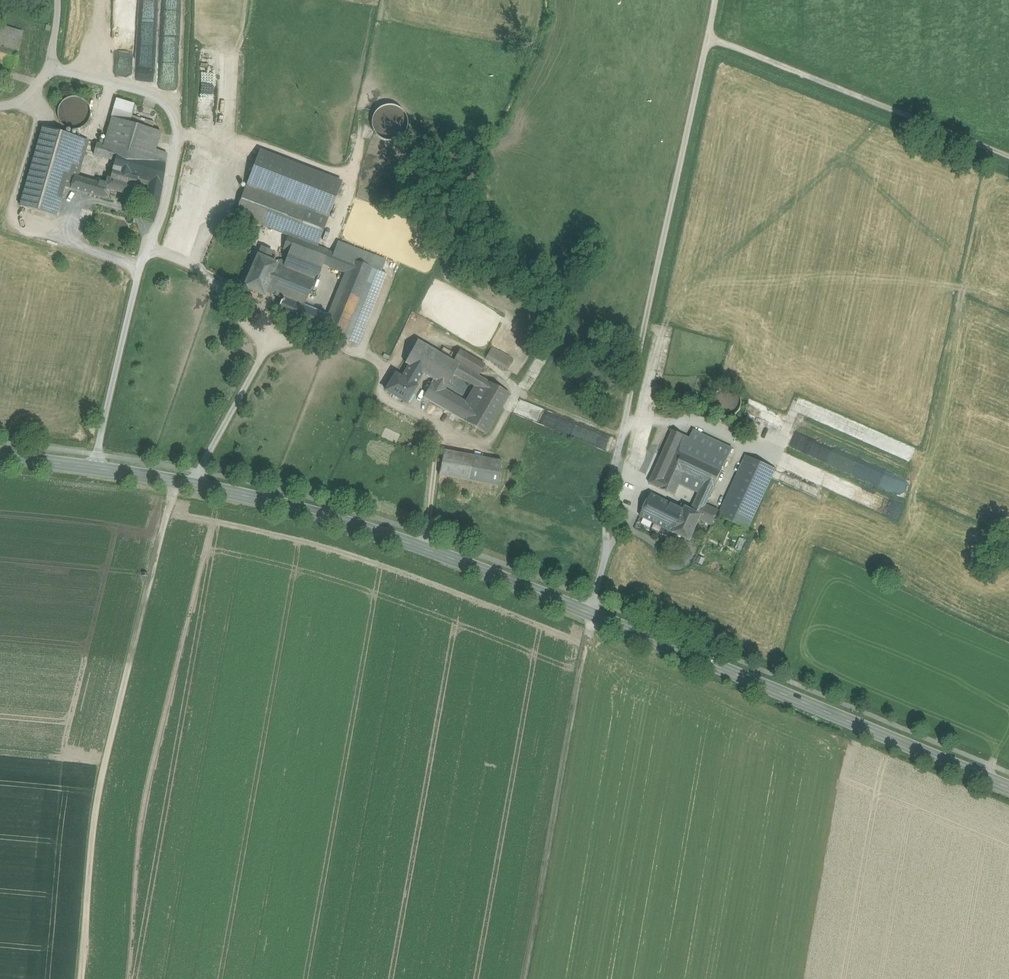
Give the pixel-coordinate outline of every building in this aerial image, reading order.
[(18,52),(23,33),(0,26),(0,47),(18,52)] [(0,47),(0,62),(14,66),(18,52),(0,47)] [(133,103),(113,98),(100,146),(164,163),(167,153),(155,150),(164,116),(157,114),(154,123),(130,116),(133,103)] [(85,140),(36,128),(15,205),(55,216),(63,187),(72,189),(75,176),(85,140)] [(95,144),(91,155),(108,160),(106,168),(147,180),(141,201),(145,202),(153,205),(164,163),(100,146),(95,144)] [(339,183),(256,151),(243,185),(325,217),(339,183)] [(137,179),(112,172),(110,178),(107,178),(105,184),(101,183),(97,196),(104,199),(107,189),(134,197),(137,187),(136,186),(137,179)] [(97,196),(101,183),(75,176),(72,189),(97,196)] [(325,217),(243,185),(232,212),(314,245),(325,217)] [(140,218),(151,221),(155,205),(153,205),(145,202),(140,218)] [(383,261),(336,242),(327,264),(350,274),(374,283),(379,271),(383,261)] [(321,262),(286,246),(278,266),(312,281),(321,262)] [(254,256),(239,287),(259,296),(263,287),(273,264),(254,256)] [(263,287),(301,305),(312,281),(278,266),(273,264),(263,287)] [(326,332),(357,344),(386,273),(379,271),(374,283),(350,274),(331,320),(326,332)] [(326,332),(331,320),(280,299),(276,311),(326,332)] [(450,374),(455,365),(413,341),(400,363),(404,366),(418,373),(430,380),(443,387),(450,374)] [(512,359),(491,347),(485,358),(506,370),(512,359)] [(483,365),(457,350),(451,361),(456,364),(477,376),(483,365)] [(455,365),(450,374),(471,386),(477,376),(456,364),(455,365)] [(418,373),(404,366),(398,377),(412,385),(418,373)] [(390,373),(380,389),(404,403),(414,386),(412,385),(398,377),(390,373)] [(487,433),(509,394),(477,376),(471,386),(464,399),(455,415),(487,433)] [(430,380),(421,395),(455,415),(464,399),(443,387),(430,380)] [(687,437),(682,435),(681,436),(667,464),(683,472),(702,481),(712,486),(731,448),(691,428),(687,437)] [(613,437),(589,429),(585,443),(609,451),(613,437)] [(671,431),(646,482),(656,487),(667,464),(681,436),(671,431)] [(473,456),(471,456),(444,451),(439,475),(469,481),(473,456)] [(776,469),(747,455),(719,516),(739,526),(748,530),(776,469)] [(503,462),(473,456),(469,481),(498,486),(503,462)] [(656,487),(672,494),(678,483),(683,472),(667,464),(656,487)] [(678,483),(697,492),(702,481),(683,472),(678,483)] [(689,507),(687,506),(685,510),(674,532),(690,540),(700,520),(710,525),(717,509),(704,503),(712,486),(702,481),(697,492),(689,507)] [(685,510),(653,494),(652,494),(642,516),(674,532),(685,510)]
